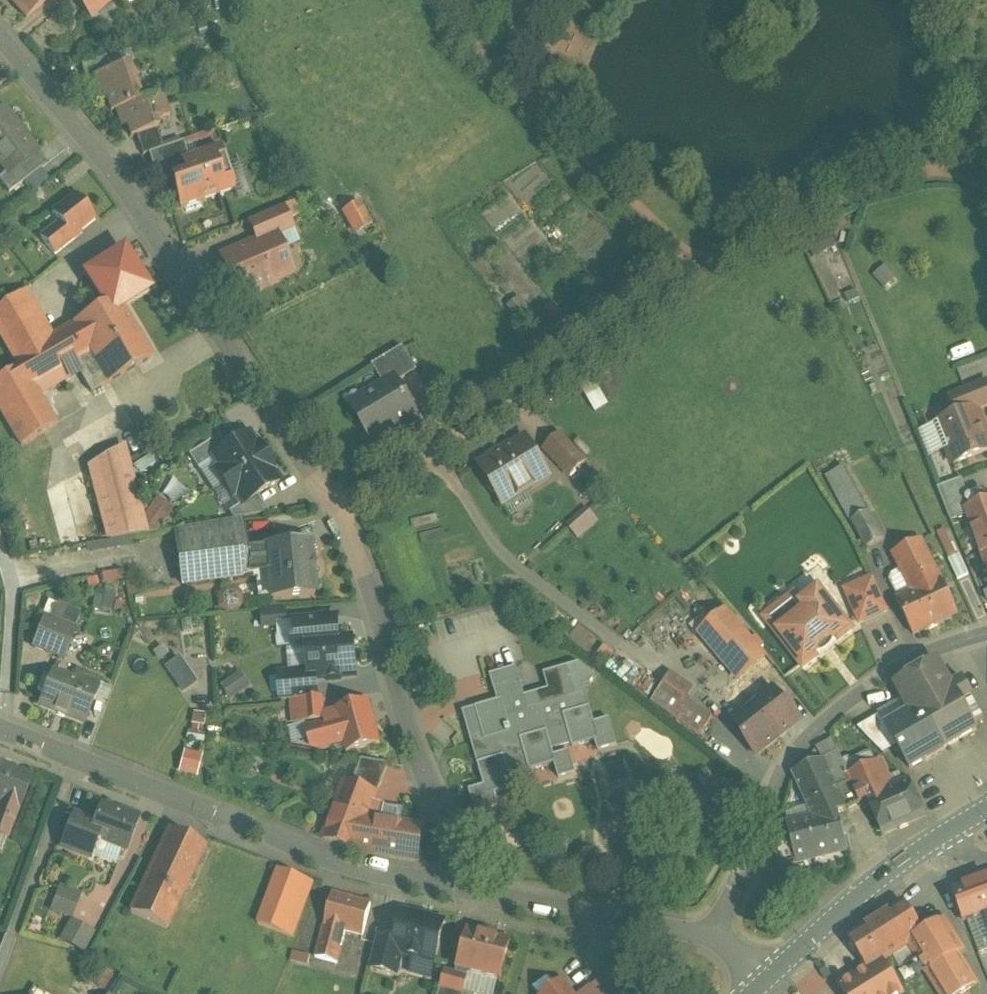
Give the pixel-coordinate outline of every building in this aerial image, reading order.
[(27,18),(48,0),(11,0),(27,18)] [(91,19),(113,0),(75,0),(91,19)] [(107,57),(82,65),(87,81),(94,78),(93,77),(111,71),(107,57)] [(111,71),(93,77),(94,78),(100,99),(106,97),(111,113),(116,112),(142,101),(130,65),(111,71)] [(163,95),(142,101),(116,112),(120,125),(126,123),(131,138),(137,136),(158,130),(159,129),(157,123),(170,119),(163,95)] [(5,113),(0,117),(0,161),(9,172),(0,179),(0,182),(9,194),(41,170),(21,143),(26,140),(5,113)] [(158,130),(137,136),(143,156),(149,154),(164,149),(158,130)] [(164,149),(149,154),(154,168),(158,167),(164,182),(171,180),(186,175),(181,160),(189,157),(184,142),(164,149)] [(189,157),(181,160),(186,175),(171,180),(181,208),(235,190),(220,147),(189,157)] [(76,195),(53,214),(60,223),(41,237),(55,255),(75,240),(73,238),(96,220),(85,207),(87,205),(80,195),(77,197),(76,195)] [(359,204),(345,212),(357,233),(370,225),(359,204)] [(282,207),(249,221),(258,242),(276,235),(276,236),(292,229),(282,207)] [(258,242),(222,258),(239,297),(288,276),(279,255),(283,253),(276,236),(276,235),(258,242)] [(124,251),(86,274),(106,306),(112,315),(122,308),(149,291),(124,251)] [(0,309),(0,408),(22,446),(56,426),(34,387),(77,361),(95,392),(152,358),(122,308),(112,315),(106,306),(58,334),(46,341),(35,323),(19,295),(0,309)] [(58,334),(47,317),(35,323),(46,341),(58,334)] [(403,347),(372,365),(384,385),(395,379),(397,383),(418,371),(403,347)] [(384,385),(352,405),(374,442),(417,416),(397,383),(395,379),(384,385)] [(950,397),(958,417),(974,410),(975,412),(986,407),(986,382),(950,397)] [(938,425),(954,465),(986,452),(986,441),(975,412),(974,410),(958,417),(938,425)] [(227,448),(213,457),(214,458),(220,468),(215,470),(224,484),(266,457),(257,443),(256,444),(249,434),(227,448)] [(587,461),(562,435),(545,451),(570,477),(587,461)] [(219,436),(189,456),(198,469),(214,458),(213,457),(227,448),(219,436)] [(526,438),(480,466),(487,478),(486,483),(491,492),(497,494),(504,505),(550,478),(526,438)] [(123,450),(91,468),(110,541),(145,535),(145,533),(123,450)] [(266,457),(224,484),(233,497),(237,495),(243,504),(244,505),(258,496),(280,482),(273,471),(275,470),(266,457)] [(884,539),(845,468),(828,477),(867,549),(884,539)] [(963,480),(938,488),(944,505),(969,496),(963,480)] [(258,496),(244,505),(243,504),(230,513),(234,520),(242,519),(269,514),(269,513),(258,496)] [(969,496),(944,505),(951,522),(968,516),(966,509),(973,507),(969,496)] [(973,507),(966,509),(968,516),(986,569),(986,502),(973,507)] [(597,513),(574,527),(580,538),(603,524),(597,513)] [(234,520),(175,530),(183,585),(249,576),(249,570),(268,568),(266,549),(246,551),(242,519),(234,520)] [(921,541),(893,555),(907,583),(935,570),(921,541)] [(309,544),(266,549),(268,568),(272,599),(314,595),(309,544)] [(935,570),(907,583),(912,593),(897,600),(914,635),(958,615),(941,580),(941,581),(935,570)] [(874,578),(846,591),(860,623),(888,611),(874,578)] [(819,587),(798,603),(803,610),(775,632),(803,669),(816,659),(818,648),(829,640),(839,641),(852,631),(819,587)] [(285,610),(260,613),(261,627),(276,626),(276,623),(286,622),(285,610)] [(767,656),(728,611),(700,634),(739,680),(767,656)] [(76,631),(44,618),(33,647),(65,659),(76,631)] [(337,618),(291,622),(294,647),(307,646),(310,671),(310,681),(316,680),(357,677),(354,640),(339,641),(337,618)] [(195,684),(179,660),(168,668),(184,692),(195,684)] [(937,662),(896,686),(909,708),(906,710),(909,714),(886,728),(910,769),(977,731),(950,685),(937,662)] [(517,669),(491,676),(498,702),(463,712),(485,787),(470,791),(476,814),(499,807),(495,794),(514,789),(510,775),(530,770),(530,772),(555,764),(559,779),(576,774),(570,752),(555,757),(553,751),(572,745),(573,748),(596,741),(598,751),(617,746),(610,720),(595,724),(586,695),(579,697),(571,667),(545,674),(549,690),(525,697),(517,669)] [(310,671),(280,673),(282,701),(292,701),(318,698),(316,680),(310,681),(310,671)] [(99,690),(53,672),(39,705),(86,723),(99,690)] [(232,700),(255,688),(246,672),(224,683),(232,700)] [(713,719),(665,684),(653,700),(702,735),(713,719)] [(757,711),(739,725),(760,752),(808,715),(786,687),(757,711)] [(743,692),(725,706),(739,725),(757,711),(743,692)] [(318,698),(292,701),(294,723),(323,721),(325,720),(323,698),(318,698)] [(368,703),(329,714),(332,723),(308,730),(313,748),(320,749),(344,742),(347,752),(379,742),(368,703)] [(193,732),(203,733),(207,714),(197,712),(193,732)] [(831,742),(817,749),(824,760),(839,753),(831,742)] [(203,755),(186,751),(181,773),(198,777),(203,755)] [(894,788),(882,760),(849,775),(839,753),(824,760),(847,810),(868,800),(884,834),(924,816),(908,781),(894,788)] [(389,764),(362,760),(353,786),(377,795),(377,796),(389,764)] [(824,760),(796,772),(794,777),(813,818),(838,812),(838,813),(847,810),(824,760)] [(0,765),(0,803),(19,809),(21,810),(33,777),(0,765)] [(353,786),(345,783),(324,838),(356,850),(416,860),(422,827),(381,820),(385,807),(374,803),(377,795),(353,786)] [(0,803),(0,837),(8,840),(19,809),(0,803)] [(120,812),(102,805),(95,823),(90,837),(97,840),(126,851),(139,817),(121,810),(120,812)] [(813,818),(788,825),(792,843),(798,864),(848,851),(838,813),(838,812),(813,818)] [(74,815),(62,847),(90,858),(97,840),(90,837),(95,823),(74,815)] [(206,846),(170,829),(152,866),(189,883),(206,846)] [(792,843),(775,847),(780,868),(798,864),(792,843)] [(189,883),(152,866),(131,912),(167,928),(189,883)] [(314,883),(279,870),(258,924),(293,937),(314,883)] [(953,889),(965,922),(974,918),(986,913),(986,877),(953,889)] [(64,884),(53,911),(75,920),(86,893),(64,884)] [(371,904),(332,893),(324,924),(346,930),(364,934),(371,904)] [(903,902),(847,937),(868,969),(869,971),(884,962),(893,956),(900,968),(917,958),(910,946),(925,936),(923,934),(903,902)] [(444,922),(403,912),(396,939),(394,951),(402,953),(413,956),(434,961),(444,922)] [(974,918),(986,952),(986,951),(986,913),(974,918)] [(923,934),(925,936),(910,946),(917,958),(940,993),(963,993),(978,985),(959,954),(964,951),(945,921),(923,934)] [(93,934),(72,922),(63,940),(84,951),(93,934)] [(346,930),(324,924),(316,957),(338,962),(346,930)] [(511,941),(468,930),(456,973),(469,977),(470,972),(501,981),(511,941)] [(396,939),(377,935),(369,967),(397,974),(402,953),(394,951),(396,939)] [(434,961),(413,956),(409,971),(430,976),(434,961)] [(839,987),(843,993),(904,993),(884,962),(869,971),(868,969),(839,987)] [(445,970),(439,993),(464,993),(469,977),(456,973),(445,970)] [(545,993),(573,993),(562,980),(545,993)]
